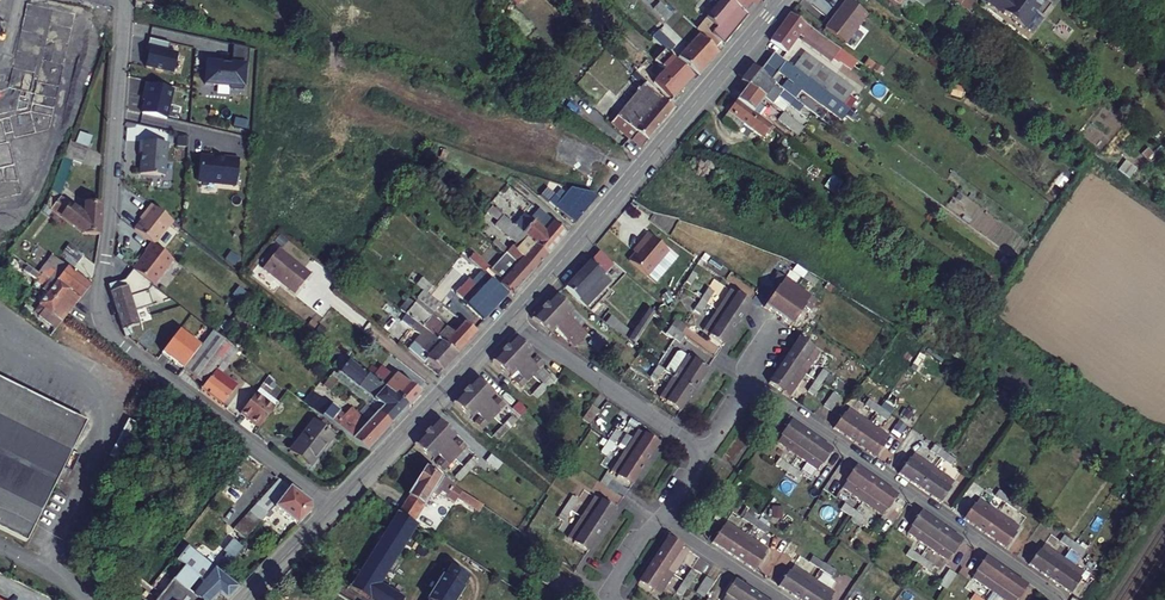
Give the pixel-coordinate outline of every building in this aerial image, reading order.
[(135,8),(145,8),(145,0),(135,0),(135,8)] [(762,0),(726,0),(723,4),(733,14),(736,11),(741,15),(743,13),(746,16),(747,15),(752,18),(765,3),(762,0)] [(850,0),(845,0),(825,26),(846,43),(868,14),(853,2),(850,0)] [(995,12),(995,11),(1016,26),(1027,11),(1033,15),(1043,2),(1040,0),(979,0),(995,12)] [(733,14),(723,4),(701,30),(724,52),(752,18),(747,15),(746,16),(743,13),(741,15),(736,11),(733,14)] [(800,33),(852,71),(858,62),(790,12),(770,39),(771,40),(786,52),(800,33)] [(656,32),(652,37),(674,57),(678,62),(682,57),(656,32)] [(724,55),(704,35),(682,57),(702,77),(724,55)] [(169,40),(148,36),(146,45),(149,46),(145,65),(173,70),(177,51),(167,49),(169,40)] [(250,45),(234,41),(233,61),(208,59),(207,81),(232,83),(232,86),(245,86),(246,62),(249,62),(250,45)] [(854,88),(804,52),(793,66),(843,103),(854,88)] [(786,81),(789,83),(785,89),(795,97),(802,88),(836,113),(843,103),(793,66),(775,53),(761,71),(773,80),(780,70),(789,76),(786,81)] [(668,63),(667,62),(663,66),(676,78),(669,85),(680,95),(696,79),(678,62),(674,57),(668,63)] [(781,92),(775,88),(778,84),(773,80),(761,71),(752,64),(740,80),(747,85),(764,97),(784,112),(788,107),(777,98),(781,92)] [(143,111),(168,116),(174,86),(146,81),(144,90),(145,90),(144,98),(145,98),(143,111)] [(644,147),(678,107),(649,83),(615,123),(644,147)] [(680,95),(669,85),(665,90),(676,100),(680,95)] [(764,97),(747,85),(736,99),(754,112),(764,97)] [(736,99),(728,111),(741,120),(761,134),(769,124),(754,112),(736,99)] [(836,113),(842,117),(849,108),(843,103),(836,113)] [(736,126),(741,120),(728,111),(723,117),(736,126)] [(784,112),(779,119),(789,126),(794,120),(784,112)] [(804,149),(785,136),(780,143),(787,149),(785,151),(797,159),(804,149)] [(81,164),(87,149),(70,142),(64,157),(81,164)] [(168,144),(141,142),(140,155),(142,155),(141,175),(166,177),(168,144)] [(240,180),(241,154),(226,153),(226,156),(220,156),(218,154),(202,153),(201,179),(240,180)] [(1142,187),(1148,177),(1125,162),(1118,172),(1142,187)] [(596,196),(589,191),(570,187),(560,197),(547,186),(541,193),(574,221),(596,196)] [(80,214),(48,190),(41,205),(80,233),(99,235),(101,205),(81,203),(80,214)] [(529,216),(521,225),(519,223),(516,227),(537,245),(548,254),(567,231),(533,201),(524,212),(529,216)] [(174,221),(152,204),(144,213),(146,214),(135,229),(151,242),(155,245),(174,221)] [(529,216),(524,212),(513,225),(516,227),(519,223),(521,225),(529,216)] [(648,232),(641,240),(644,242),(640,247),(658,261),(668,249),(648,232)] [(501,236),(495,243),(504,250),(505,249),(502,246),(507,241),(501,236)] [(502,282),(514,293),(537,267),(526,257),(507,241),(502,246),(505,249),(504,250),(519,263),(502,282)] [(174,259),(155,245),(151,242),(145,250),(146,252),(134,268),(140,273),(154,284),(174,259)] [(526,257),(537,267),(548,254),(537,245),(526,257)] [(87,258),(71,246),(65,253),(81,266),(87,258)] [(658,261),(640,247),(636,252),(629,260),(647,275),(658,261)] [(313,277),(315,276),(282,250),(281,251),(313,277)] [(599,250),(587,262),(601,274),(612,261),(599,250)] [(266,270),(299,296),(309,283),(313,277),(281,251),(266,270)] [(472,271),(475,268),(459,255),(455,261),(464,269),(466,266),(472,271)] [(134,268),(127,262),(120,270),(134,281),(140,273),(134,268)] [(565,288),(586,307),(602,289),(593,282),(601,274),(587,262),(565,288)] [(808,271),(797,263),(793,269),(804,276),(808,271)] [(97,288),(67,265),(53,284),(55,286),(59,282),(86,302),(97,288)] [(763,306),(777,316),(798,286),(777,271),(770,282),(776,287),(763,306)] [(815,284),(819,278),(808,271),(804,276),(815,284)] [(484,320),(508,295),(480,272),(469,284),(480,293),(469,307),(484,320)] [(593,282),(602,289),(609,281),(601,274),(593,282)] [(422,288),(416,296),(434,309),(446,293),(421,275),(415,283),(422,288)] [(55,286),(53,284),(33,309),(63,332),(86,302),(59,282),(55,286)] [(124,291),(122,285),(115,287),(130,338),(138,336),(135,329),(146,326),(143,314),(163,308),(158,291),(146,295),(144,285),(124,291)] [(811,310),(817,299),(798,286),(777,316),(791,326),(805,306),(811,310)] [(701,299),(706,303),(713,292),(708,288),(701,299)] [(736,293),(730,289),(717,310),(738,323),(752,301),(737,292),(736,293)] [(554,294),(543,305),(581,340),(587,334),(567,317),(573,311),(554,294)] [(693,311),(698,315),(706,303),(701,299),(693,311)] [(581,340),(543,305),(531,318),(549,336),(556,329),(575,347),(581,340)] [(628,337),(635,342),(655,311),(648,306),(628,337)] [(723,345),(738,323),(717,310),(703,330),(709,335),(708,336),(723,345)] [(480,328),(467,318),(457,328),(436,311),(426,322),(445,337),(459,349),(480,328)] [(606,324),(623,332),(626,325),(610,317),(606,324)] [(666,333),(679,342),(684,335),(671,326),(666,333)] [(227,342),(216,334),(186,371),(198,379),(227,342)] [(607,343),(596,335),(593,340),(604,348),(607,343)] [(527,359),(532,353),(515,336),(503,348),(532,375),(543,363),(536,357),(531,362),(527,359)] [(800,336),(785,358),(805,372),(819,352),(812,347),(813,346),(800,336)] [(410,350),(437,371),(459,349),(445,337),(427,355),(414,344),(410,350)] [(593,340),(589,346),(600,354),(604,348),(593,340)] [(207,387),(237,350),(227,342),(198,379),(207,387)] [(514,381),(521,387),(532,375),(503,348),(492,360),(510,377),(515,372),(519,375),(514,381)] [(227,372),(242,354),(237,350),(207,387),(205,390),(226,407),(243,385),(227,372)] [(664,371),(673,376),(694,389),(708,369),(693,359),(694,358),(689,354),(687,357),(680,353),(675,353),(664,371)] [(400,376),(398,378),(371,356),(360,369),(414,411),(427,398),(400,376)] [(783,391),(789,396),(805,372),(785,358),(769,382),(782,392),(783,391)] [(383,416),(397,429),(414,411),(360,369),(352,362),(343,374),(388,411),(383,416)] [(648,377),(654,381),(662,370),(656,366),(648,377)] [(828,371),(823,367),(816,379),(821,382),(828,371)] [(556,378),(551,374),(542,383),(547,388),(556,378)] [(339,379),(336,376),(330,382),(339,389),(342,384),(338,381),(339,379)] [(680,411),(694,389),(673,376),(659,397),(666,401),(665,402),(680,411)] [(0,377),(0,527),(32,542),(90,420),(0,377)] [(476,377),(464,390),(493,417),(505,404),(497,397),(492,403),(488,400),(494,394),(476,377)] [(816,379),(808,390),(813,393),(821,382),(816,379)] [(542,383),(532,393),(538,397),(547,388),(542,383)] [(312,390),(305,400),(317,409),(324,399),(312,390)] [(474,421),(482,429),(493,417),(464,390),(453,402),(471,419),(476,414),(479,417),(474,421)] [(832,393),(823,405),(830,410),(840,398),(832,393)] [(277,410),(259,395),(243,415),(261,430),(277,410)] [(316,411),(372,454),(397,429),(383,416),(373,426),(356,412),(350,420),(328,404),(331,400),(327,398),(316,411)] [(881,406),(869,398),(866,403),(876,411),(881,406)] [(888,419),(892,413),(881,406),(876,411),(888,419)] [(833,427),(854,442),(869,422),(848,407),(844,414),(843,413),(833,427)] [(517,420),(511,415),(502,425),(507,430),(517,420)] [(437,419),(425,432),(454,458),(466,446),(458,439),(452,445),(449,442),(454,436),(437,419)] [(781,434),(777,440),(798,455),(812,435),(790,420),(781,432),(781,434)] [(885,442),(889,437),(869,422),(854,442),(875,457),(886,443),(885,442)] [(339,440),(320,424),(297,453),(316,469),(339,440)] [(502,425),(493,434),(498,439),(507,430),(502,425)] [(621,434),(615,430),(608,441),(614,444),(621,434)] [(644,435),(637,431),(624,451),(644,465),(659,443),(645,434),(644,435)] [(435,464),(442,470),(454,458),(425,432),(414,443),(431,460),(437,454),(441,458),(435,464)] [(832,450),(812,435),(798,455),(817,469),(822,462),(823,463),(832,450)] [(608,441),(601,451),(606,455),(614,444),(608,441)] [(945,451),(934,443),(930,449),(941,457),(945,451)] [(631,485),(644,465),(624,451),(611,471),(617,475),(617,477),(631,485)] [(953,465),(957,459),(945,451),(941,457),(953,465)] [(898,473),(919,488),(934,467),(914,453),(910,459),(908,458),(898,473)] [(792,464),(780,455),(776,462),(788,470),(792,464)] [(477,462),(472,457),(463,467),(468,471),(477,462)] [(798,477),(803,471),(792,464),(788,470),(798,477)] [(846,480),(842,486),(862,500),(876,480),(854,465),(845,479),(846,480)] [(463,467),(454,476),(458,481),(468,471),(463,467)] [(949,488),(954,482),(934,467),(919,488),(940,503),(950,489),(949,488)] [(453,502),(456,498),(478,511),(481,506),(425,469),(397,513),(412,522),(429,495),(434,498),(437,493),(453,502)] [(897,495),(876,480),(862,500),(882,515),(886,508),(888,508),(897,495)] [(317,510),(316,503),(291,484),(280,496),(268,486),(249,507),(260,517),(271,505),(300,527),(317,510)] [(1010,496),(999,488),(994,494),(1006,502),(1010,496)] [(356,503),(360,506),(370,496),(366,493),(356,503)] [(578,498),(572,495),(565,506),(570,510),(578,498)] [(601,501),(594,496),(581,517),(602,530),(616,509),(601,500),(601,501)] [(1017,510),(1021,504),(1010,496),(1006,502),(1017,510)] [(963,518),(984,533),(998,513),(978,499),(974,505),(973,504),(963,518)] [(844,500),(840,507),(851,515),(856,508),(844,500)] [(565,506),(557,517),(563,521),(570,510),(565,506)] [(239,540),(260,517),(249,507),(229,530),(239,540)] [(856,508),(851,515),(862,523),(867,516),(856,508)] [(746,509),(742,515),(754,523),(758,517),(746,509)] [(911,525),(906,531),(927,545),(940,525),(919,511),(910,524),(911,525)] [(368,599),(403,599),(379,584),(416,525),(412,522),(397,513),(358,575),(311,547),(301,558),(368,599)] [(1014,533),(1019,527),(998,513),(984,533),(1005,548),(1015,534),(1014,533)] [(587,552),(602,530),(581,517),(567,537),(574,541),(573,543),(587,552)] [(758,517),(754,523),(765,530),(769,525),(758,517)] [(711,542),(733,556),(747,534),(726,520),(722,527),(721,527),(711,542)] [(292,535),(281,525),(276,530),(287,540),(292,535)] [(961,540),(940,525),(927,545),(946,559),(951,552),(952,553),(961,540)] [(441,536),(434,532),(432,535),(440,540),(441,536)] [(763,554),(767,547),(747,534),(733,556),(755,570),(765,555),(763,554)] [(1075,542),(1063,534),(1059,539),(1071,548),(1075,542)] [(432,535),(429,539),(437,544),(440,540),(432,535)] [(668,536),(652,560),(674,574),(688,551),(681,547),(682,546),(668,536)] [(222,555),(234,560),(240,542),(228,538),(222,555)] [(1082,555),(1086,550),(1075,542),(1071,548),(1082,555)] [(1027,564),(1049,579),(1064,558),(1043,544),(1039,550),(1038,549),(1027,564)] [(909,546),(906,552),(916,560),(920,554),(909,546)] [(189,548),(180,559),(186,564),(175,579),(204,599),(216,599),(222,595),(229,599),(232,599),(244,589),(189,548)] [(487,571),(459,552),(454,559),(466,567),(468,565),(485,575),(487,571)] [(814,554),(810,559),(822,567),(825,561),(814,554)] [(920,554),(916,560),(927,567),(931,561),(920,554)] [(975,570),(971,576),(991,590),(1005,571),(984,556),(974,569),(975,570)] [(1079,578),(1084,572),(1064,558),(1049,579),(1070,593),(1080,579),(1079,578)] [(638,582),(660,595),(674,574),(652,560),(638,582)] [(825,561),(822,567),(833,574),(836,569),(825,561)] [(778,586),(800,599),(815,578),(794,564),(790,571),(789,570),(778,586)] [(464,590),(462,589),(468,578),(449,567),(443,577),(440,576),(425,599),(427,599),(458,599),(464,590)] [(697,572),(691,569),(684,580),(690,584),(697,572)] [(1005,571),(991,590),(1005,599),(1014,599),(1016,598),(1017,598),(1026,586),(1005,571)] [(704,574),(695,590),(704,596),(714,580),(704,574)] [(835,591),(815,578),(800,599),(831,599),(832,598),(830,598),(835,591)] [(175,579),(159,599),(204,599),(175,579)] [(721,599),(751,599),(755,593),(734,579),(723,594),(724,594),(721,599)] [(684,580),(677,592),(682,596),(690,584),(684,580)] [(969,597),(974,599),(984,599),(973,591),(969,597)]
